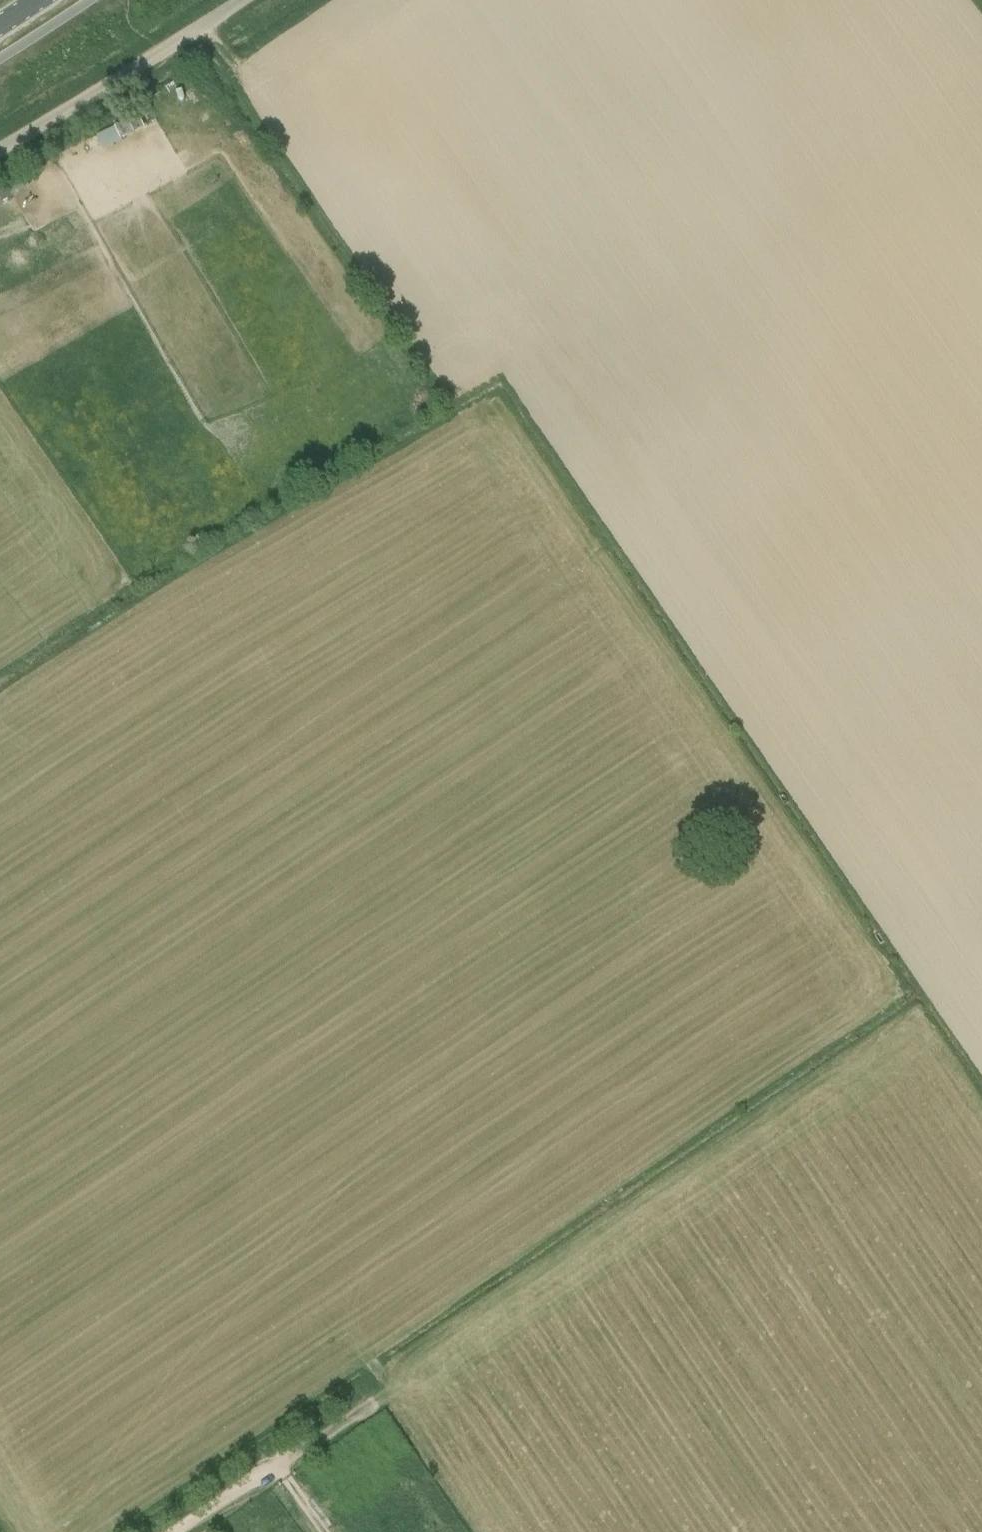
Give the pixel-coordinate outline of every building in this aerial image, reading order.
[(94,135),(101,147),(118,138),(112,126),(94,135)]
